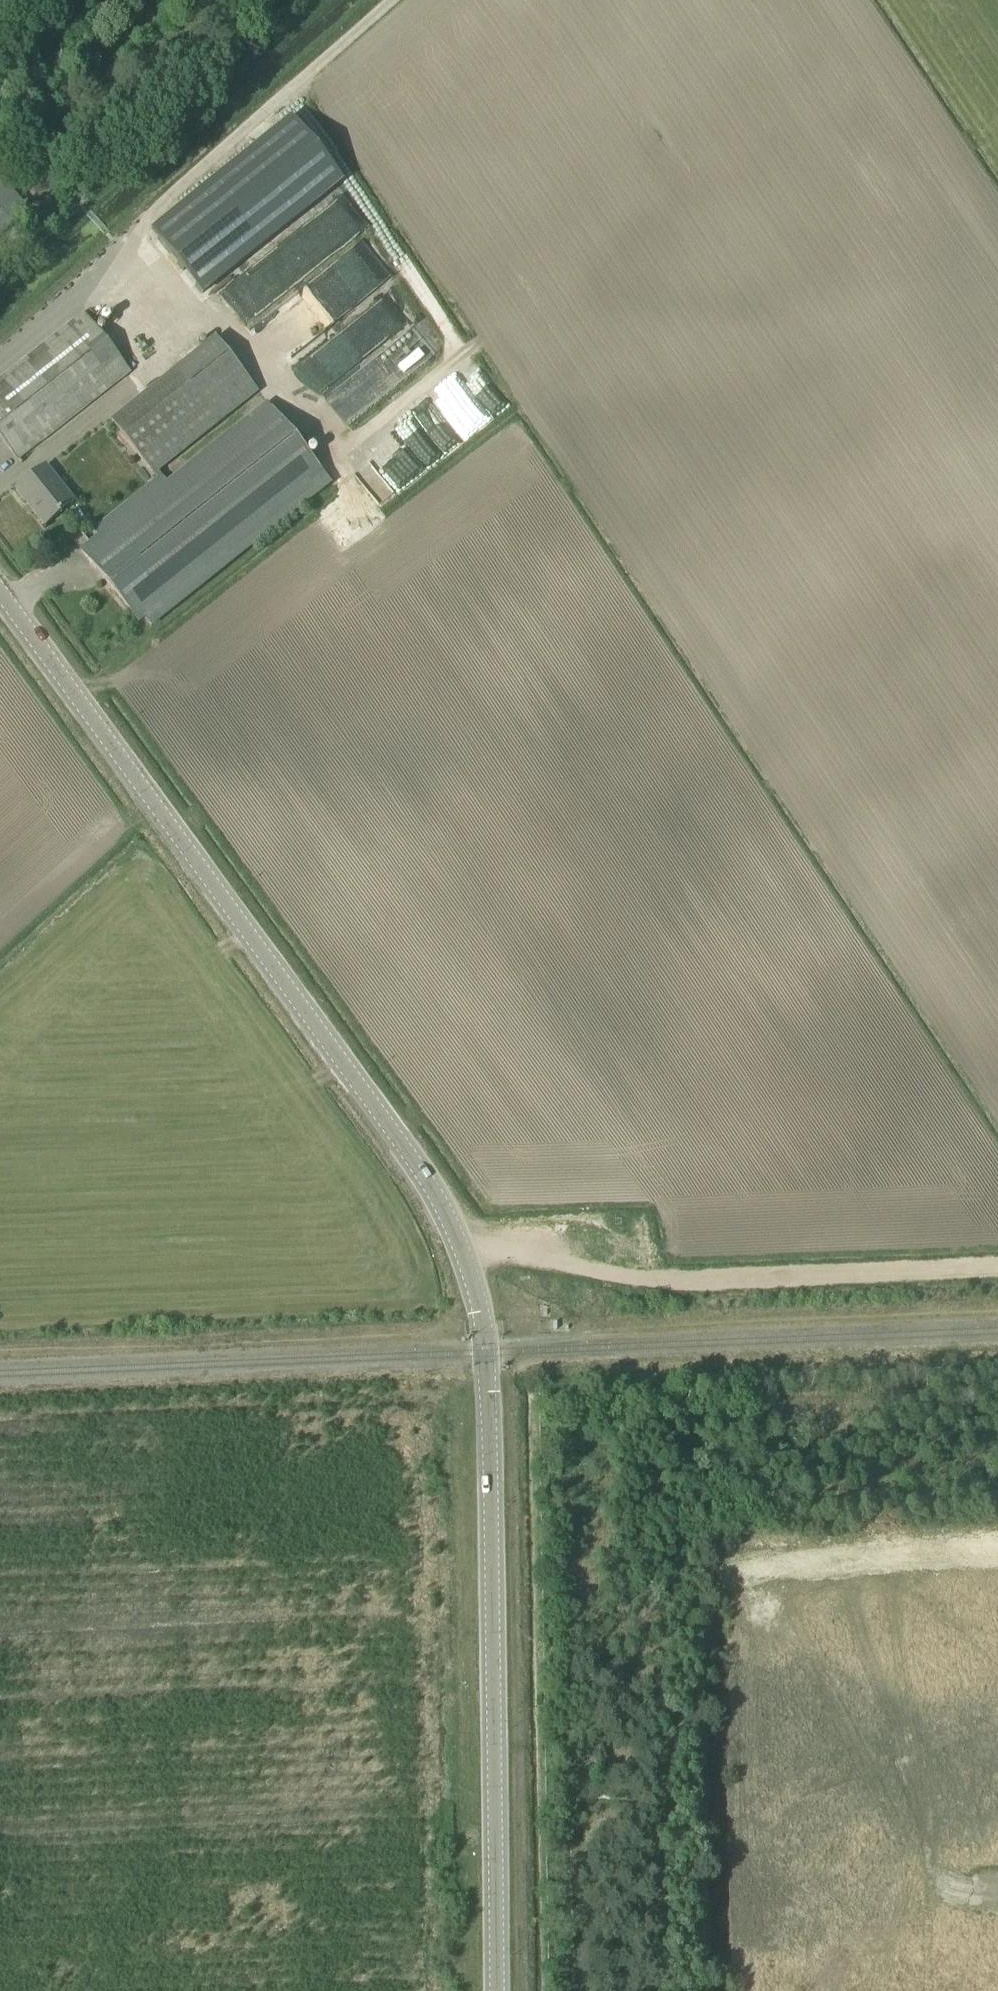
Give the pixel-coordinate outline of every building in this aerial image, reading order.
[(161,223),(153,230),(203,293),(342,180),(291,118),(236,162),(161,223)] [(7,230),(5,227),(10,222),(13,225),(28,212),(6,186),(0,191),(0,236),(7,230)] [(367,256),(356,271),(369,280),(380,264),(367,256)] [(322,392),(346,422),(433,354),(407,322),(408,322),(387,294),(340,331),(363,360),(322,392)] [(97,329),(84,313),(0,379),(0,436),(18,459),(130,371),(97,329)] [(114,425),(157,479),(162,476),(158,471),(258,392),(218,342),(114,425)] [(137,622),(324,474),(267,403),(167,483),(162,476),(157,479),(97,527),(103,534),(81,551),(137,622)] [(44,525),(74,502),(45,466),(16,489),(44,525)]
